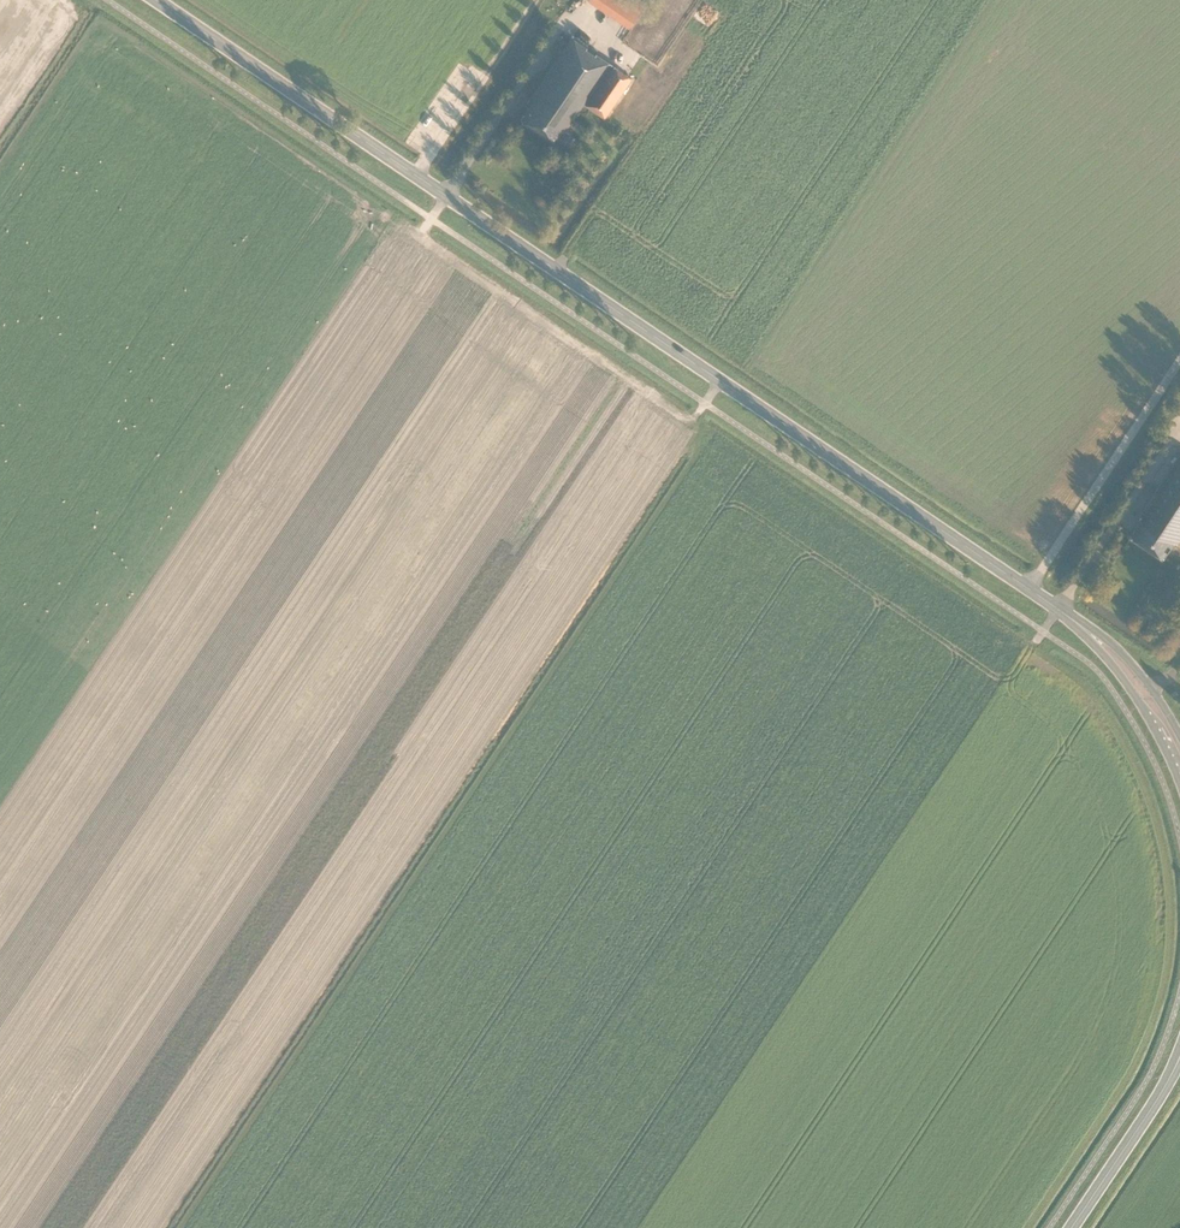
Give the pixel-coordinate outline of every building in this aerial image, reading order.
[(620,15),(630,22),(640,7),(630,0),(620,15)] [(569,133),(565,131),(584,103),(604,117),(631,78),(572,37),(526,104),(529,107),(521,119),(554,141),(554,140),(561,145),(569,133)] [(1138,517),(1142,520),(1132,535),(1164,557),(1175,541),(1178,544),(1179,541),(1179,455),(1138,517)]
